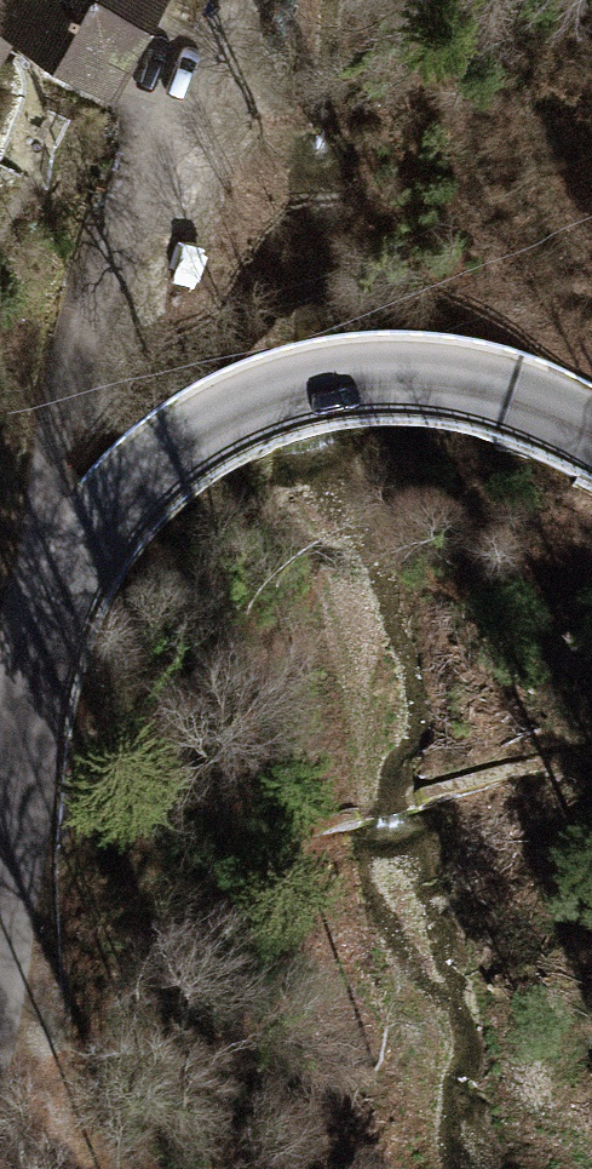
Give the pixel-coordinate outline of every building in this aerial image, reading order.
[(105,84),(151,0),(0,0),(0,27),(105,84)]
